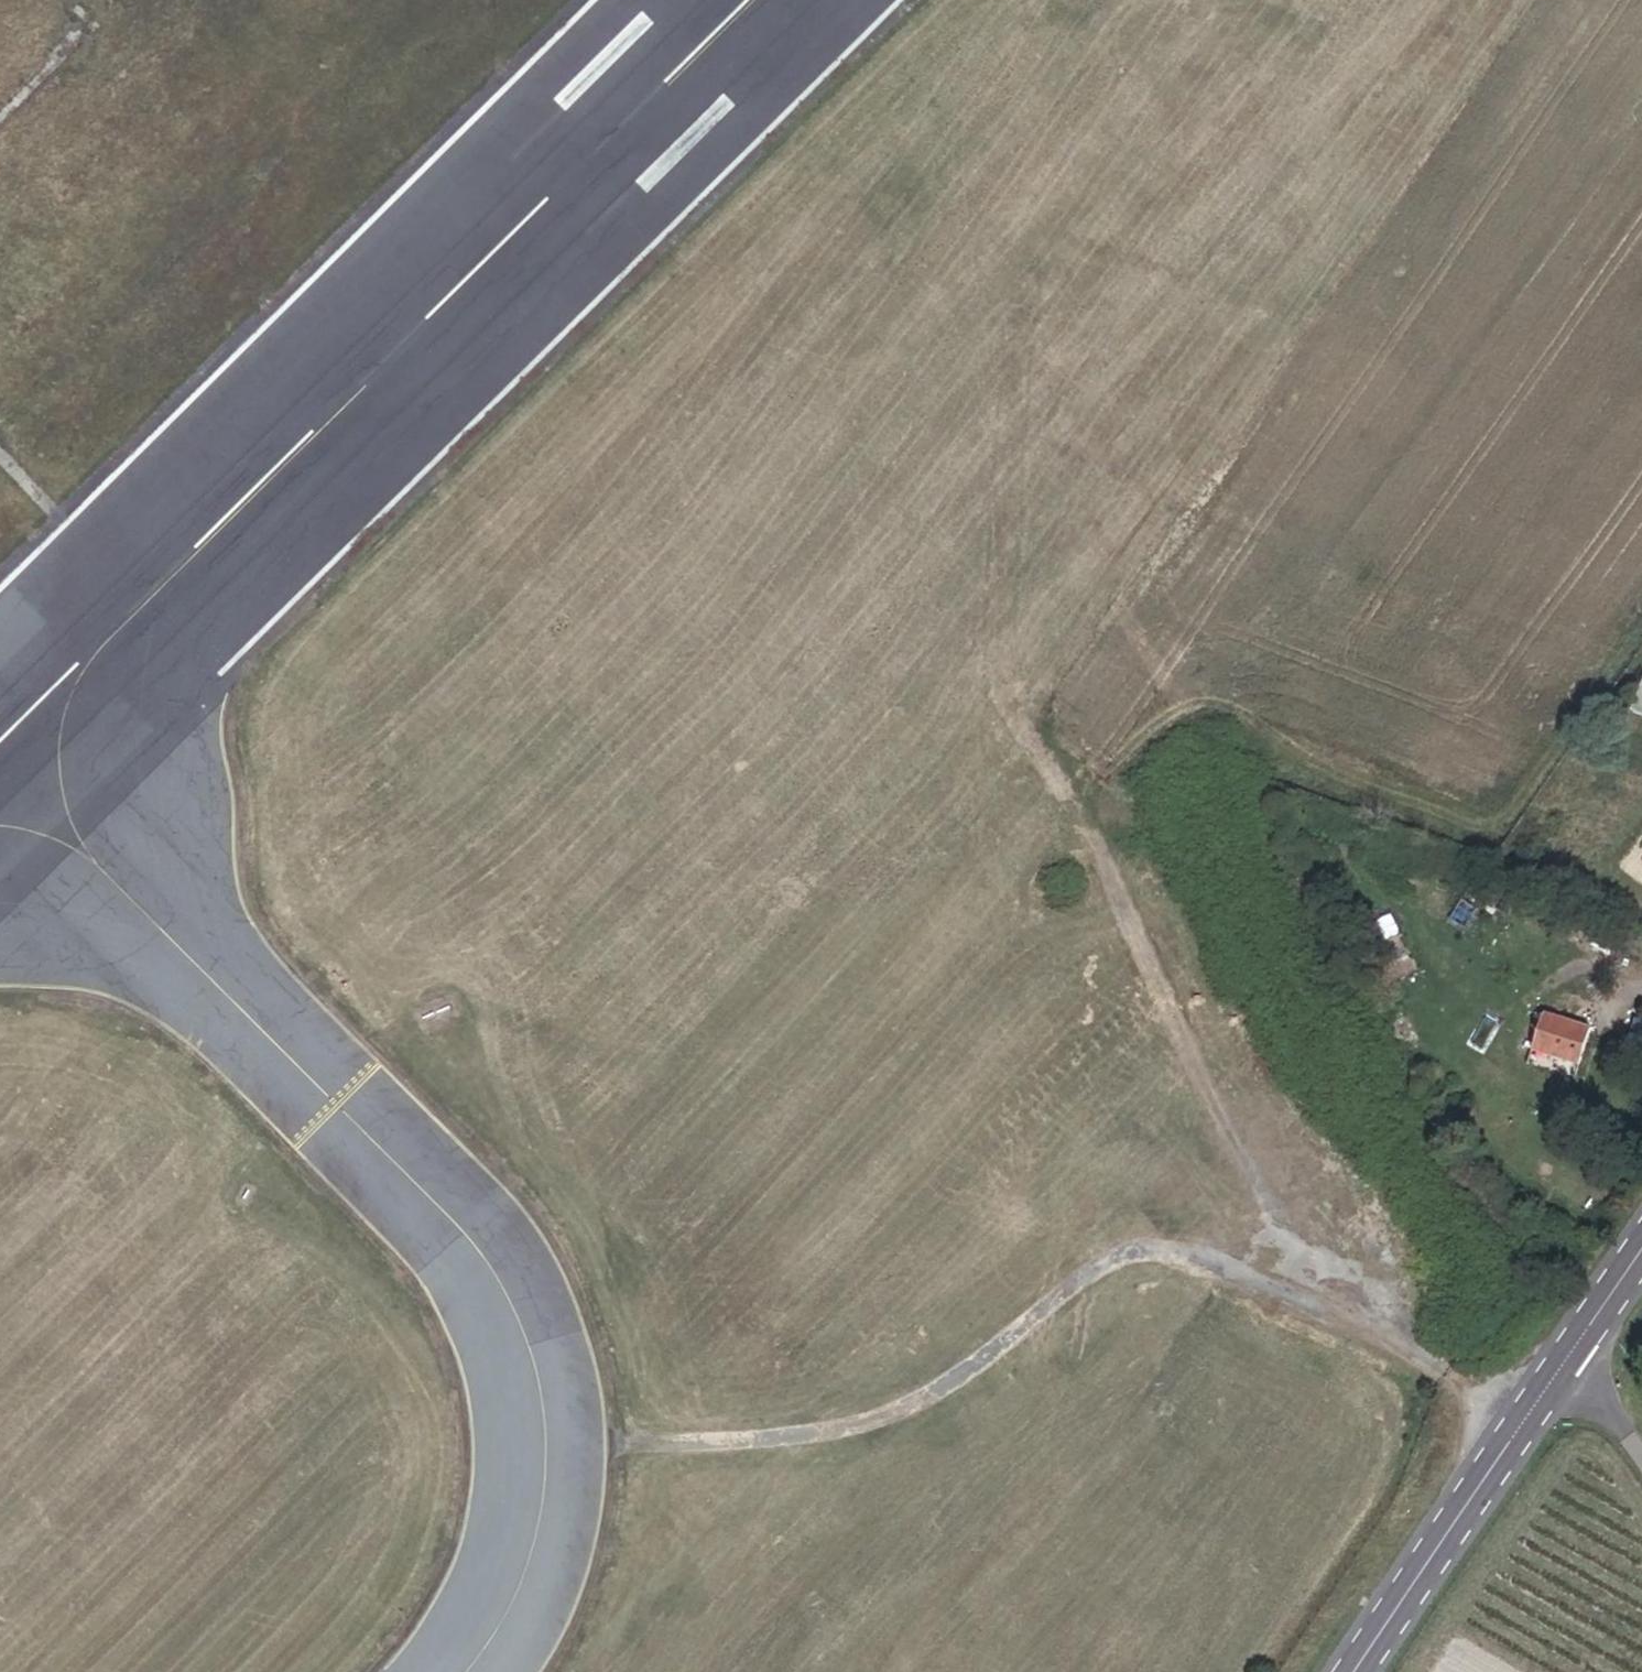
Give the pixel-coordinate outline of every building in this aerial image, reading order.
[(1536,1055),(1581,1071),(1593,1035),(1549,1019),(1536,1055)] [(1626,1055),(1641,1061),(1641,1046),(1630,1042),(1626,1055)]
